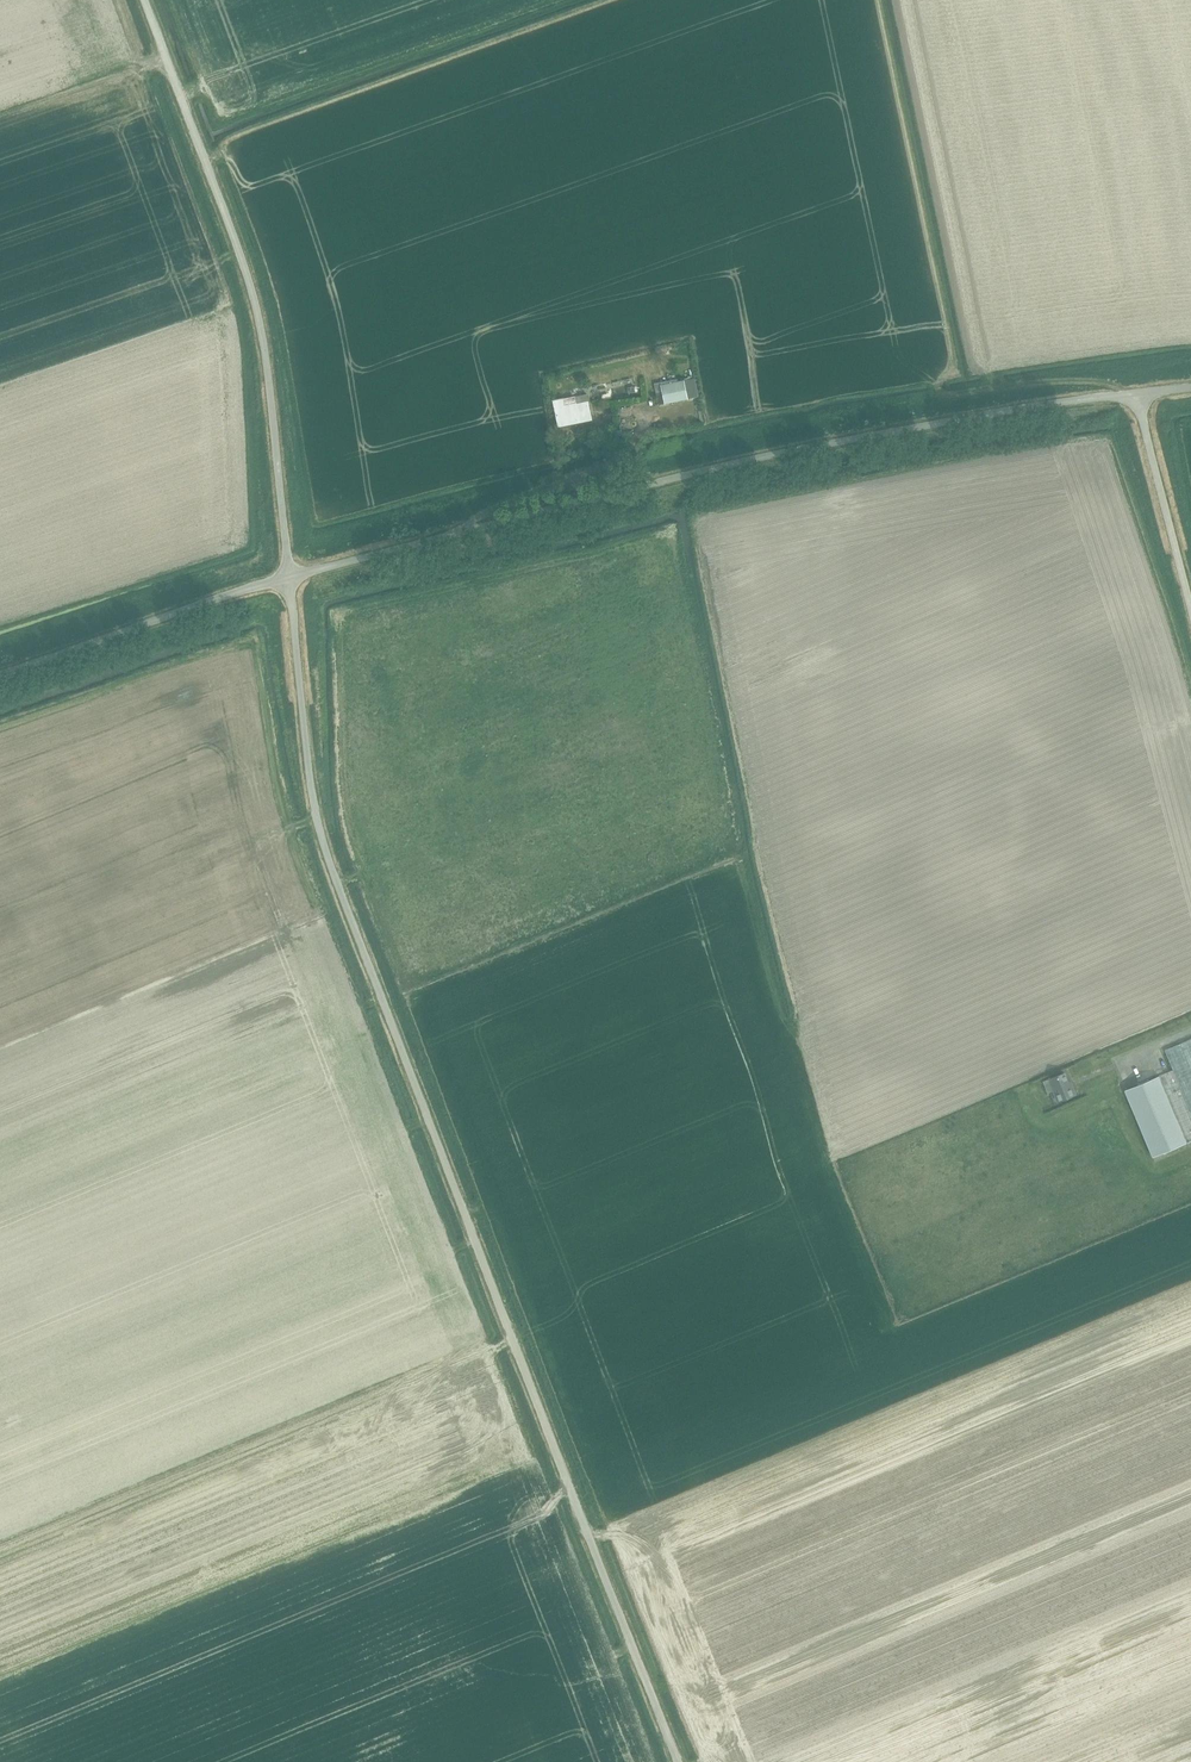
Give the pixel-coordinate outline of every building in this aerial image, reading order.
[(652,378),(655,393),(658,405),(696,397),(691,378),(660,385),(659,376),(652,378)] [(553,401),(554,407),(558,427),(568,425),(568,424),(592,418),(588,401),(577,403),(575,396),(553,401)] [(1164,1051),(1172,1070),(1180,1089),(1190,1115),(1190,1040),(1164,1051)] [(1123,1079),(1145,1070),(1141,1062),(1119,1072),(1123,1079)] [(1172,1070),(1158,1075),(1166,1095),(1180,1089),(1172,1070)] [(1049,1079),(1058,1101),(1075,1094),(1072,1086),(1070,1087),(1064,1073),(1049,1079)] [(1158,1073),(1124,1088),(1153,1156),(1187,1142),(1166,1095),(1158,1075),(1158,1073)]
